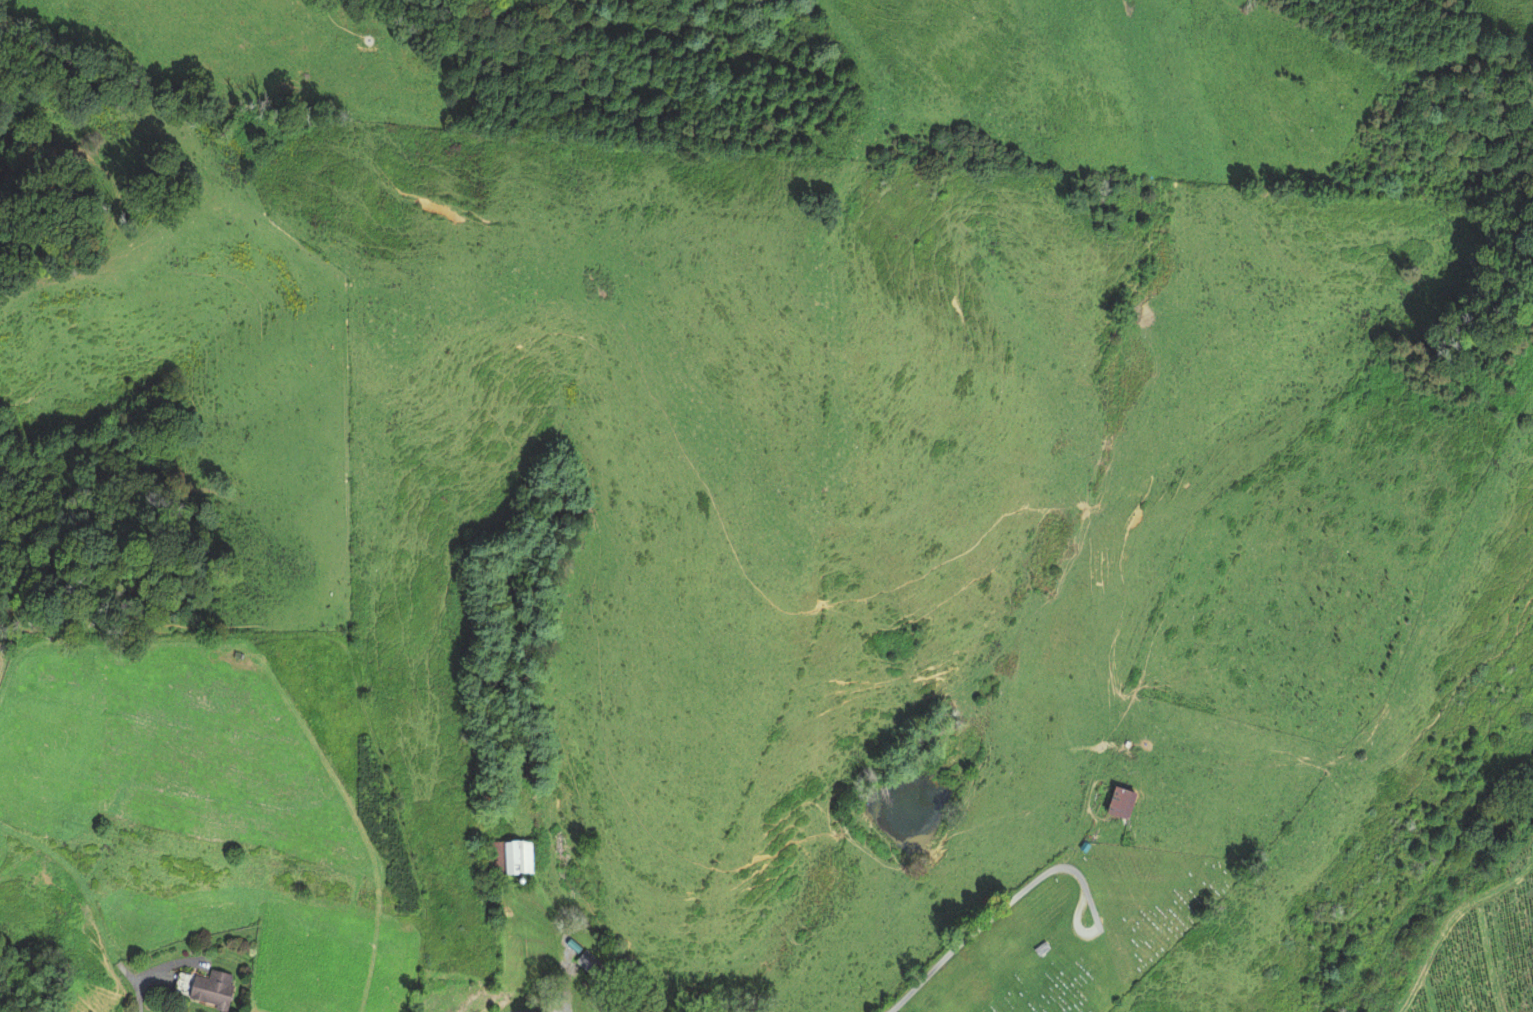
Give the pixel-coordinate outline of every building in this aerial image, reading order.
[(1112,787),(1103,811),(1125,818),(1133,794),(1112,787)] [(498,842),(500,873),(530,871),(529,840),(498,842)] [(1042,939),(1049,947),(1038,955),(1032,947),(1042,939)] [(583,949),(574,961),(600,983),(610,971),(583,949)] [(196,976),(191,996),(230,1006),(235,985),(230,984),(232,974),(213,970),(210,979),(196,976)]
